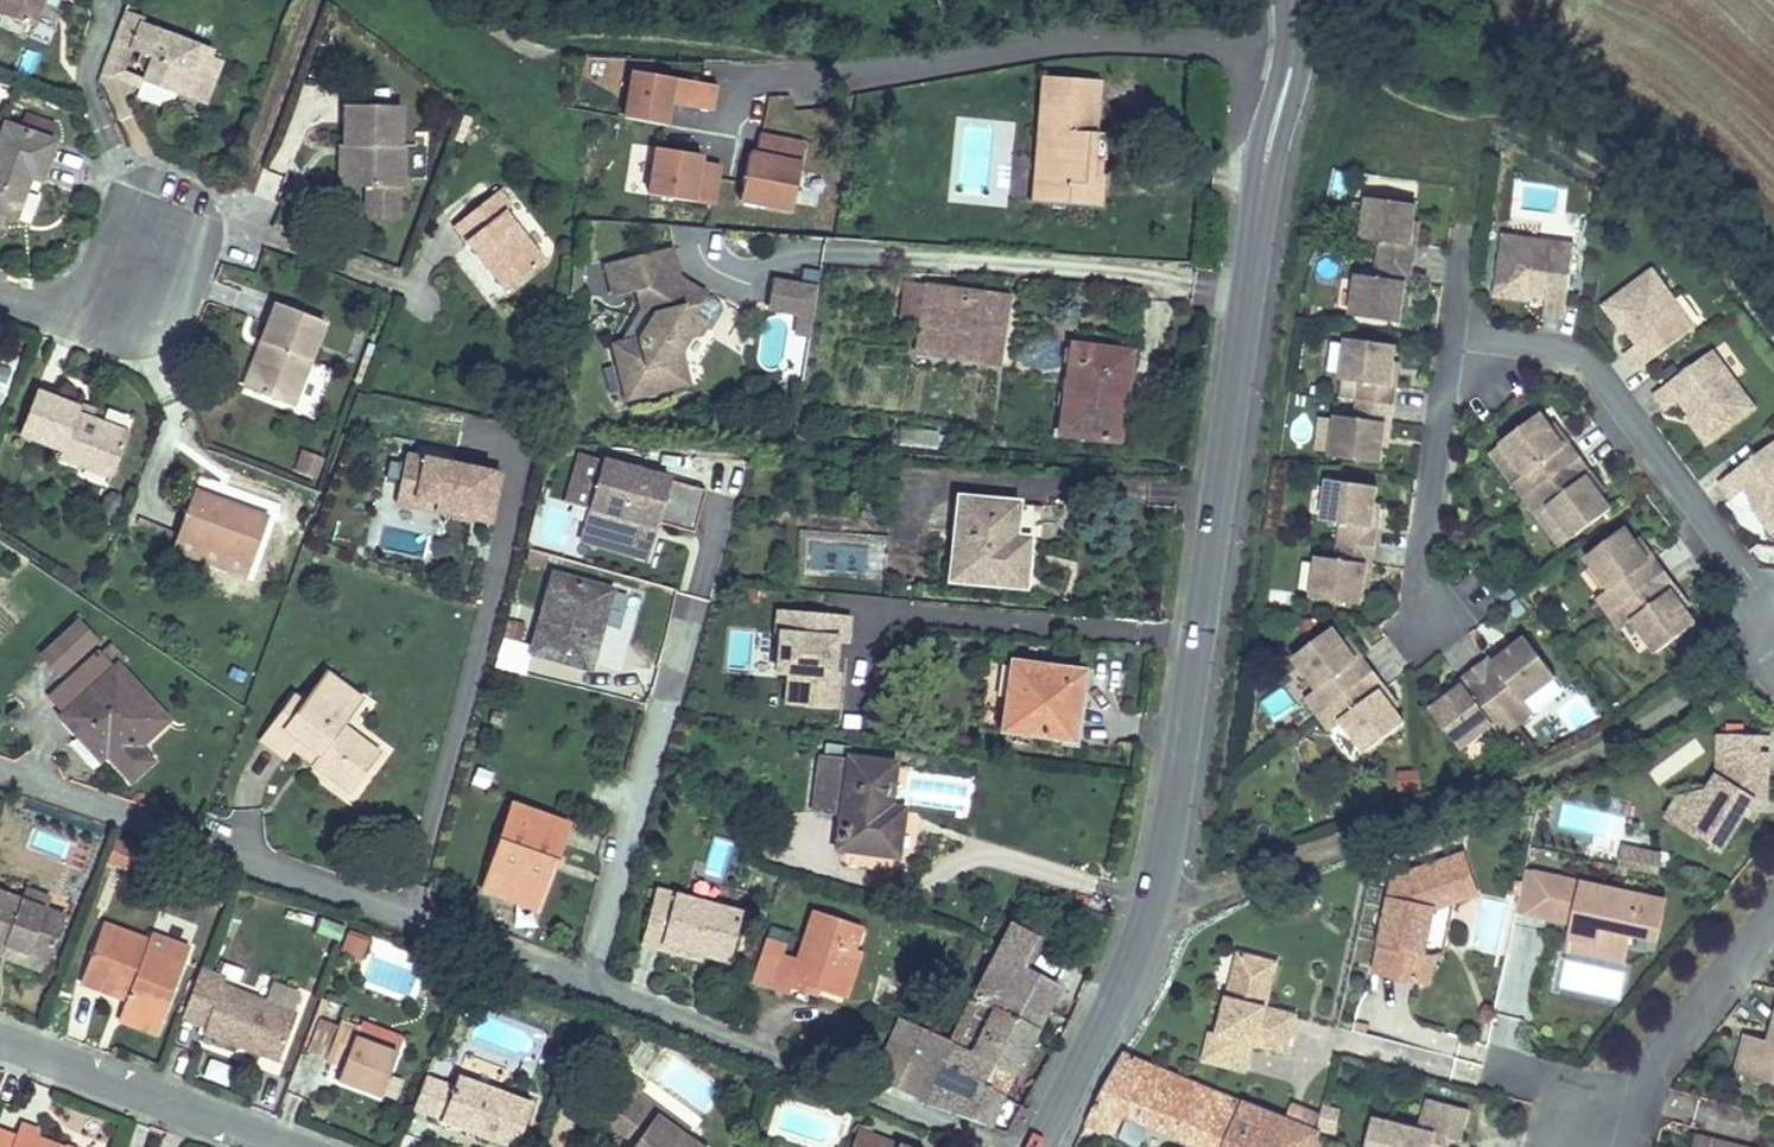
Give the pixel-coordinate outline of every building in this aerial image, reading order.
[(0,6),(0,14),(35,27),(45,0),(2,0),(0,6)] [(126,11),(117,35),(134,41),(132,48),(141,52),(138,62),(142,72),(147,73),(144,80),(146,80),(207,104),(222,63),(212,59),(214,52),(143,24),(145,18),(126,11)] [(117,35),(99,83),(113,78),(142,89),(146,80),(144,80),(123,72),(132,48),(134,41),(117,35)] [(627,71),(618,123),(665,132),(670,106),(712,113),(717,87),(627,71)] [(1047,156),(1043,203),(1091,207),(1095,159),(1105,160),(1107,134),(1097,133),(1101,81),(1043,76),(1037,155),(1047,156)] [(346,106),(345,145),(345,147),(351,147),(350,187),(404,187),(404,178),(404,145),(401,145),(402,106),(346,106)] [(5,215),(17,219),(32,178),(43,182),(57,142),(6,124),(0,141),(0,230),(5,215)] [(749,132),(740,208),(793,214),(802,138),(749,132)] [(345,145),(342,145),(341,187),(350,187),(351,147),(345,147),(345,145)] [(630,146),(627,197),(697,201),(700,150),(630,146)] [(1047,156),(1037,155),(1033,202),(1043,203),(1047,156)] [(1105,160),(1095,159),(1091,207),(1101,207),(1105,160)] [(697,204),(714,207),(721,164),(705,161),(697,204)] [(265,171),(258,194),(277,199),(284,177),(265,171)] [(501,190),(454,227),(506,292),(546,261),(507,211),(514,206),(501,190)] [(397,223),(399,197),(368,195),(366,221),(397,223)] [(1411,298),(1419,239),(1414,238),(1416,225),(1418,209),(1370,202),(1364,243),(1383,245),(1378,282),(1359,279),(1353,320),(1402,327),(1404,310),(1406,298),(1411,298)] [(1567,323),(1576,251),(1505,242),(1497,302),(1519,305),(1520,300),(1532,301),(1549,304),(1546,320),(1567,323)] [(673,253),(645,261),(653,290),(681,282),(673,253)] [(688,388),(681,352),(701,321),(694,316),(700,308),(706,299),(681,282),(653,290),(645,261),(609,271),(617,301),(640,295),(645,312),(657,320),(643,341),(616,347),(628,400),(688,388)] [(580,286),(583,263),(575,263),(573,285),(580,286)] [(1696,332),(1653,275),(1605,312),(1618,329),(1622,326),(1630,336),(1640,349),(1626,359),(1638,375),(1696,332)] [(768,314),(795,315),(794,335),(812,336),(815,283),(770,281),(768,314)] [(864,304),(858,343),(911,352),(915,323),(922,324),(919,352),(995,364),(1005,299),(906,284),(902,310),(901,319),(890,317),(892,308),(864,304)] [(714,304),(706,299),(700,308),(707,313),(714,304)] [(277,304),(263,342),(271,345),(254,391),(294,406),(326,323),(277,304)] [(892,308),(890,317),(901,319),(902,310),(892,308)] [(657,320),(645,312),(623,345),(643,341),(657,320)] [(915,323),(911,352),(919,352),(922,324),(915,323)] [(1630,336),(1622,326),(1618,329),(1626,340),(1630,336)] [(796,338),(792,374),(803,375),(807,339),(796,338)] [(271,345),(263,342),(245,388),(254,391),(271,345)] [(1391,439),(1400,379),(1395,379),(1396,366),(1398,350),(1350,343),(1344,384),(1363,387),(1358,423),(1339,420),(1333,461),(1382,467),(1384,451),(1386,439),(1391,439)] [(1071,344),(1061,434),(1120,441),(1125,400),(1118,399),(1124,351),(1071,344)] [(1131,352),(1124,351),(1118,399),(1125,400),(1131,352)] [(1757,413),(1714,356),(1656,399),(1668,416),(1682,405),(1692,418),(1700,429),(1695,432),(1708,449),(1757,413)] [(38,391),(21,434),(63,451),(60,458),(83,466),(87,457),(116,468),(130,434),(93,419),(79,413),(81,408),(38,391)] [(96,414),(81,408),(79,413),(93,419),(96,414)] [(1598,486),(1561,438),(1558,440),(1550,430),(1540,417),(1501,447),(1525,479),(1513,487),(1536,519),(1549,510),(1572,542),(1611,513),(1602,500),(1594,489),(1598,486)] [(1700,429),(1692,418),(1687,422),(1695,432),(1700,429)] [(1561,438),(1554,427),(1550,430),(1558,440),(1561,438)] [(1722,487),(1734,504),(1748,494),(1758,506),(1765,516),(1761,520),(1773,537),(1773,448),(1722,487)] [(290,471),(314,480),(322,460),(298,450),(290,471)] [(704,490),(577,454),(559,514),(575,545),(650,566),(660,524),(693,534),(704,490)] [(116,468),(87,457),(83,466),(112,478),(116,468)] [(491,467),(387,460),(384,516),(488,523),(491,467)] [(1380,520),(1375,519),(1377,507),(1379,491),(1330,484),(1324,525),(1343,527),(1338,564),(1319,561),(1314,602),(1362,609),(1365,592),(1366,580),(1371,581),(1380,520)] [(1606,496),(1598,486),(1594,489),(1602,500),(1606,496)] [(195,490),(193,497),(223,508),(225,501),(195,490)] [(193,497),(173,549),(248,576),(270,517),(225,501),(223,508),(193,497)] [(959,500),(952,580),(1026,587),(1030,541),(1015,539),(1019,505),(959,500)] [(1765,516),(1758,506),(1753,510),(1761,520),(1765,516)] [(1032,539),(1036,508),(1021,507),(1018,537),(1032,539)] [(424,555),(426,538),(388,533),(386,551),(424,555)] [(805,567),(878,580),(882,555),(810,542),(805,567)] [(1696,617),(1659,568),(1655,571),(1648,561),(1638,548),(1599,577),(1622,609),(1611,618),(1635,649),(1646,641),(1670,673),(1709,643),(1699,630),(1692,620),(1696,617)] [(1659,568),(1652,558),(1648,561),(1655,571),(1659,568)] [(563,569),(561,576),(574,580),(576,572),(563,569)] [(555,574),(533,653),(591,669),(602,626),(597,625),(607,589),(574,580),(561,576),(555,574)] [(607,589),(597,625),(602,626),(612,591),(607,589)] [(772,710),(839,713),(843,616),(776,613),(772,710)] [(1703,627),(1696,617),(1692,620),(1699,630),(1703,627)] [(57,681),(98,644),(76,620),(35,657),(57,681)] [(1393,701),(1356,652),(1352,656),(1335,632),(1295,662),(1319,693),(1307,702),(1319,718),(1331,734),(1343,725),(1366,757),(1406,727),(1396,714),(1389,704),(1393,701)] [(1356,652),(1349,642),(1344,645),(1352,656),(1356,652)] [(1557,681),(1527,642),(1515,652),(1505,660),(1501,656),(1453,693),(1455,696),(1445,704),(1432,713),(1462,753),(1493,729),(1502,741),(1534,717),(1525,705),(1557,681)] [(1515,652),(1511,648),(1501,656),(1505,660),(1515,652)] [(104,650),(100,654),(114,670),(119,666),(104,650)] [(100,653),(52,697),(67,713),(62,717),(94,752),(100,746),(108,754),(133,781),(153,762),(139,747),(168,720),(119,666),(114,670),(100,654),(100,653)] [(1012,662),(1002,730),(1074,740),(1079,702),(1077,701),(1080,680),(1042,675),(1043,666),(1012,662)] [(1043,666),(1042,675),(1080,680),(1081,672),(1043,666)] [(293,696),(261,739),(288,759),(295,750),(300,742),(319,756),(313,764),(351,793),(372,766),(355,752),(363,742),(344,727),(363,701),(326,673),(303,703),(293,696)] [(1573,733),(1596,716),(1578,692),(1555,709),(1573,733)] [(1455,696),(1453,693),(1442,700),(1445,704),(1455,696)] [(1401,711),(1393,701),(1389,704),(1396,714),(1401,711)] [(1713,810),(1696,836),(1723,854),(1748,816),(1756,821),(1762,813),(1757,810),(1763,800),(1770,800),(1771,753),(1762,753),(1762,737),(1723,735),(1722,776),(1711,793),(1707,799),(1713,810)] [(300,742),(295,750),(313,764),(319,756),(300,742)] [(363,742),(355,752),(372,766),(380,754),(363,742)] [(843,815),(838,849),(898,857),(903,825),(888,824),(890,808),(896,763),(850,758),(850,760),(849,760),(851,748),(827,745),(826,756),(823,756),(816,811),(843,815)] [(100,746),(94,752),(102,760),(108,754),(100,746)] [(1420,771),(1396,772),(1396,792),(1421,792),(1420,771)] [(1682,799),(1669,819),(1696,836),(1713,810),(1707,799),(1711,793),(1682,799)] [(1763,800),(1757,810),(1762,813),(1770,800),(1763,800)] [(513,805),(483,890),(535,908),(565,823),(513,805)] [(890,808),(888,824),(903,825),(904,809),(890,808)] [(132,876),(140,853),(113,843),(104,867),(132,876)] [(1657,879),(1663,857),(1624,846),(1618,869),(1657,879)] [(1422,930),(1429,903),(1476,888),(1465,855),(1396,878),(1377,972),(1421,980),(1427,951),(1431,931),(1422,930)] [(1660,940),(1668,901),(1529,869),(1520,910),(1549,917),(1564,907),(1570,917),(1577,918),(1573,937),(1601,943),(1604,928),(1631,934),(1660,940)] [(1476,888),(1429,903),(1422,930),(1431,931),(1436,910),(1479,896),(1476,888)] [(657,889),(642,944),(662,950),(663,944),(705,955),(729,962),(743,913),(657,889)] [(27,890),(23,900),(47,909),(51,898),(27,890)] [(2,953),(5,945),(50,961),(66,917),(47,909),(23,900),(0,892),(0,952),(2,953)] [(815,911),(800,959),(784,954),(772,989),(789,995),(791,988),(794,981),(818,989),(839,996),(854,949),(862,927),(815,911)] [(985,976),(1047,1007),(1059,985),(1020,964),(1036,935),(1012,922),(985,976)] [(190,947),(154,934),(151,942),(103,924),(82,982),(119,996),(121,992),(129,994),(123,1008),(161,1023),(190,947)] [(1625,960),(1631,934),(1604,928),(1601,943),(1573,937),(1570,948),(1625,960)] [(345,937),(339,955),(360,961),(366,943),(345,937)] [(705,955),(663,944),(662,950),(703,961),(705,955)] [(2,953),(1,956),(45,972),(50,961),(5,945),(2,953)] [(861,951),(854,949),(839,996),(846,998),(861,951)] [(1427,951),(1421,980),(1431,982),(1438,954),(1427,951)] [(1261,1007),(1273,963),(1243,954),(1220,1036),(1213,1034),(1206,1060),(1246,1071),(1253,1045),(1287,1055),(1293,1035),(1263,1026),(1268,1009),(1261,1007)] [(1261,1007),(1268,1009),(1280,964),(1273,963),(1261,1007)] [(206,1026),(204,1032),(280,1061),(298,1014),(223,986),(226,979),(201,969),(183,1017),(206,1026)] [(1003,1097),(1047,1007),(985,976),(953,1040),(954,1041),(977,1053),(965,1075),(1003,1097)] [(794,981),(791,988),(815,996),(818,989),(794,981)] [(1764,1042),(1741,1037),(1731,1075),(1773,1086),(1773,1002),(1764,1042)] [(1298,1018),(1268,1009),(1263,1026),(1293,1035),(1298,1018)] [(344,1067),(339,1080),(381,1096),(397,1054),(356,1038),(360,1028),(342,1022),(327,1060),(344,1067)] [(899,1087),(926,1099),(952,1043),(901,1022),(889,1050),(912,1060),(899,1087)] [(926,1099),(924,1103),(990,1128),(1003,1097),(965,1075),(977,1053),(954,1041),(952,1043),(926,1099)] [(889,1050),(877,1077),(899,1087),(912,1060),(889,1050)] [(1088,1122),(1110,1131),(1115,1118),(1122,1120),(1125,1113),(1206,1146),(1313,1146),(1318,1135),(1124,1054),(1088,1122)] [(463,1062),(458,1075),(500,1091),(505,1078),(463,1062)] [(415,1109),(442,1120),(442,1123),(506,1146),(517,1146),(533,1104),(500,1091),(458,1075),(454,1086),(427,1075),(415,1109)] [(607,1105),(644,1132),(637,1142),(633,1146),(701,1146),(690,1139),(637,1100),(619,1087),(607,1105)] [(641,1095),(637,1100),(690,1139),(694,1133),(641,1095)] [(607,1105),(599,1114),(637,1142),(644,1132),(607,1105)] [(1293,1105),(1288,1119),(1315,1131),(1321,1116),(1293,1105)] [(1426,1109),(1419,1138),(1374,1127),(1369,1146),(1435,1146),(1436,1144),(1447,1146),(1463,1146),(1469,1120),(1426,1109)] [(0,1128),(0,1146),(62,1146),(38,1138),(41,1131),(21,1124),(17,1135),(0,1128)] [(865,1134),(861,1146),(898,1146),(899,1146),(865,1134)]
